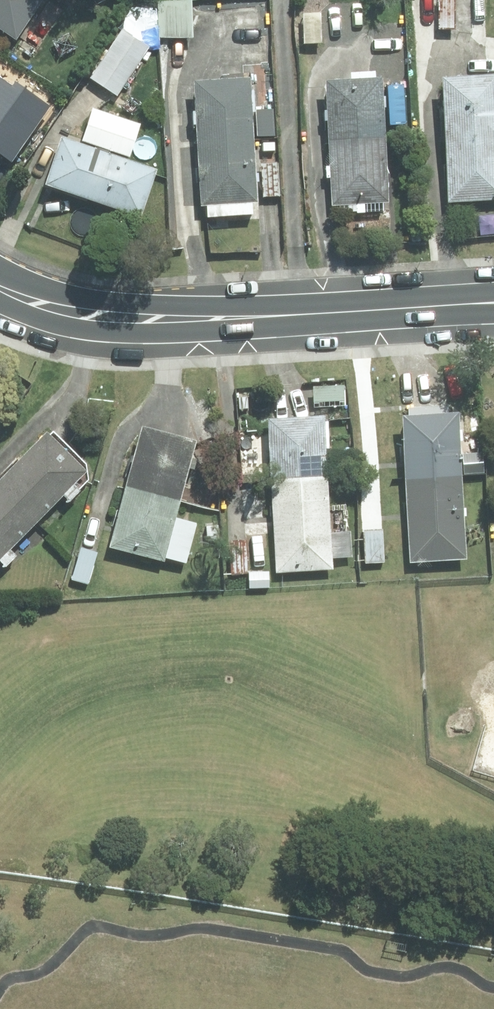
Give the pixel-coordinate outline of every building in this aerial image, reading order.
[(16,38),(43,0),(0,0),(0,27),(16,38)] [(192,0),(159,1),(160,37),(193,37),(192,0)] [(305,43),(321,42),(320,13),(304,13),(305,43)] [(149,47),(123,29),(91,78),(117,95),(149,47)] [(0,72),(0,152),(14,163),(53,113),(0,72)] [(493,136),(493,76),(445,79),(448,138),(493,136)] [(195,81),(199,141),(254,137),(250,78),(195,81)] [(330,140),(386,137),(382,78),(327,81),(330,140)] [(93,108),(82,140),(129,156),(140,124),(93,108)] [(256,110),(257,136),(274,135),(273,109),(256,110)] [(448,138),(451,200),(493,198),(493,136),(448,138)] [(254,137),(199,141),(203,204),(208,204),(208,217),(252,214),(252,202),(258,201),(254,137)] [(386,137),(330,140),(334,204),(340,204),(341,214),(384,211),(383,203),(390,202),(386,137)] [(141,216),(156,170),(62,138),(46,184),(141,216)] [(278,163),(262,164),(264,196),(280,195),(278,163)] [(315,387),(316,407),(345,406),(344,386),(315,387)] [(407,479),(462,476),(458,413),(439,414),(439,406),(408,407),(408,415),(403,416),(407,479)] [(270,420),(273,480),(328,477),(325,418),(270,420)] [(143,427),(127,486),(180,500),(196,441),(143,427)] [(34,522),(63,494),(69,500),(88,480),(86,464),(53,432),(50,436),(47,433),(0,482),(0,488),(34,522)] [(407,479),(411,561),(466,558),(462,476),(407,479)] [(273,480),(278,571),(333,568),(328,477),(273,480)] [(127,486),(111,546),(164,560),(180,500),(127,486)] [(34,522),(0,488),(0,557),(34,522)] [(382,530),(364,531),(366,563),(384,562),(382,530)] [(245,540),(230,541),(232,574),(247,573),(245,540)] [(97,552),(81,548),(71,580),(87,585),(97,552)]
